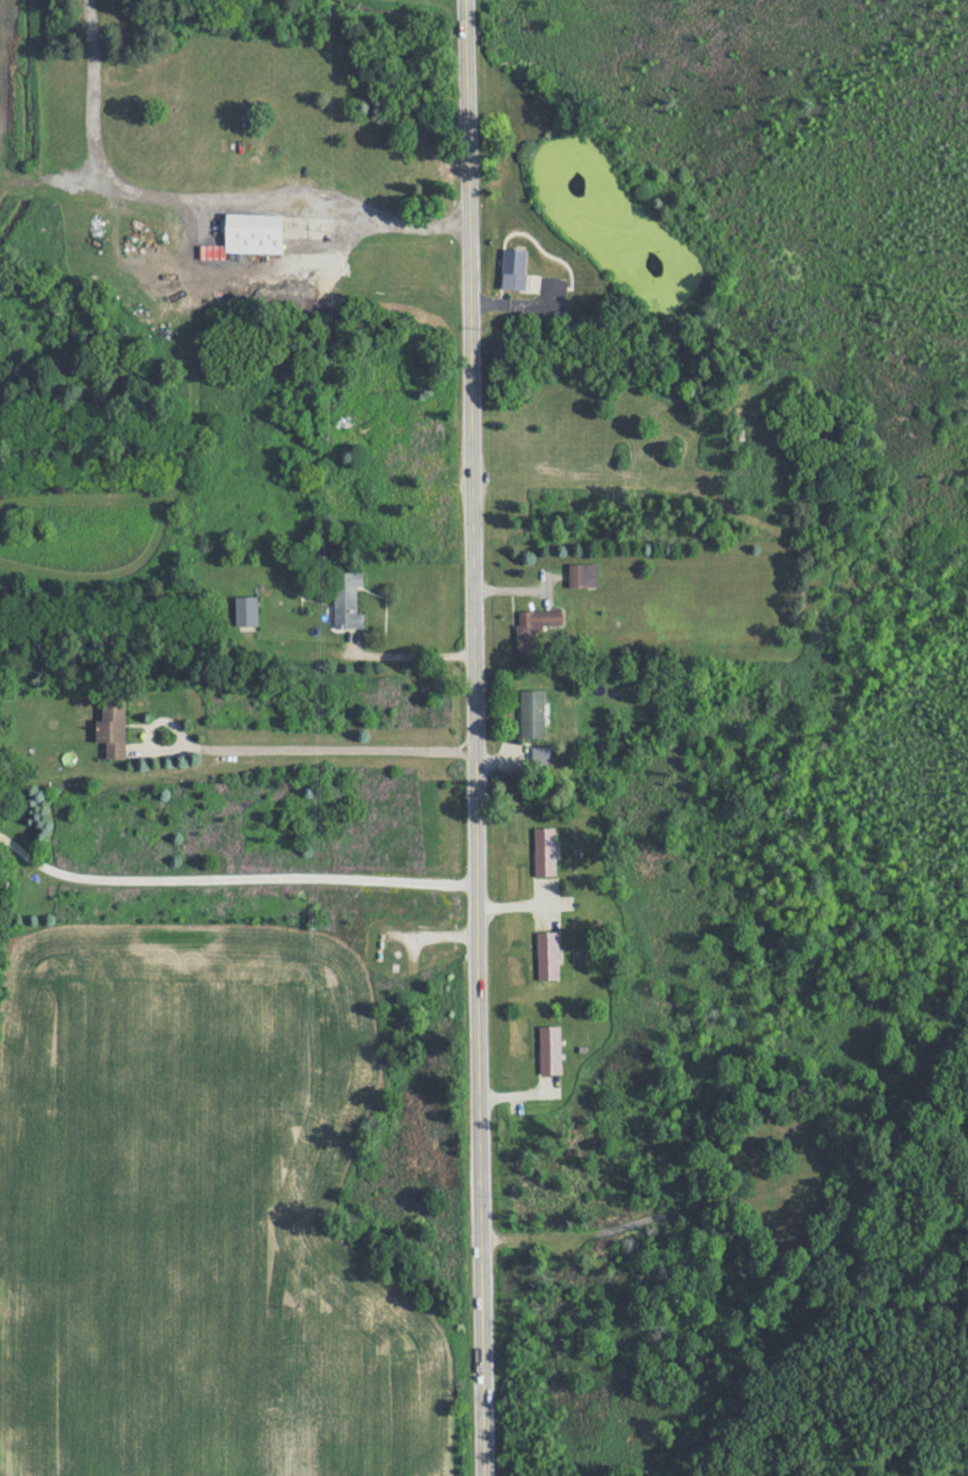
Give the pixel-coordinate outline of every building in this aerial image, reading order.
[(285,216),(227,214),(226,253),(284,254),(285,216)] [(503,290),(527,291),(529,251),(505,250),(503,290)] [(599,564),(570,564),(570,588),(599,588),(599,564)] [(335,628),(365,628),(365,613),(357,613),(357,587),(364,587),(364,572),(335,572),(335,628)] [(259,597),(237,597),(237,629),(259,629),(259,597)] [(563,628),(563,610),(518,611),(519,658),(537,658),(536,629),(563,628)] [(545,739),(545,691),(521,691),(521,739),(545,739)] [(100,701),(100,744),(107,744),(107,761),(127,761),(127,701),(100,701)] [(556,875),(556,829),(535,829),(535,875),(556,875)] [(559,979),(559,931),(538,931),(538,979),(559,979)] [(540,1074),(561,1074),(561,1026),(540,1026),(540,1074)]
